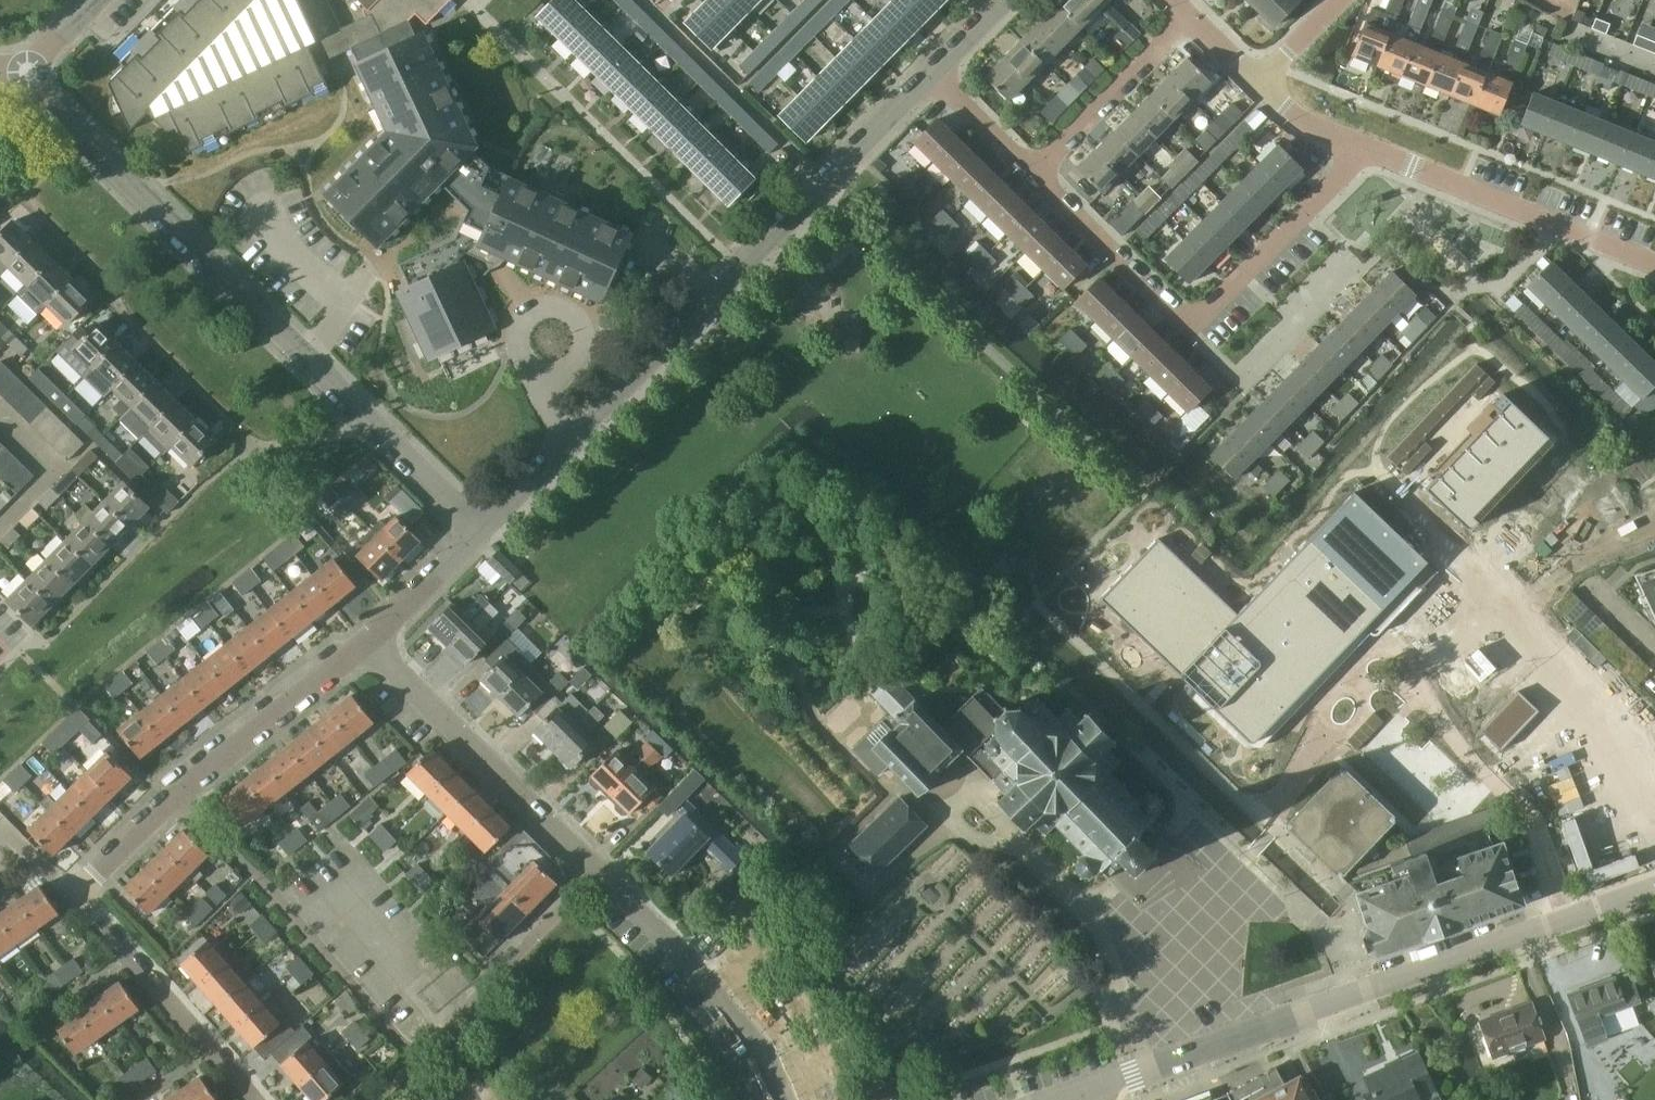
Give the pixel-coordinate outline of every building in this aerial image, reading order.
[(109,82),(131,129),(148,112),(168,131),(177,127),(189,152),(206,144),(203,138),(227,127),(229,133),(261,118),(258,112),(282,101),(284,107),(316,92),(313,86),(326,81),(318,64),(352,49),(358,62),(416,35),(408,20),(381,32),(372,13),(367,15),(342,27),(329,0),(182,0),(121,62),(120,62),(125,66),(109,82)] [(364,9),(367,15),(372,13),(381,32),(408,20),(415,13),(426,24),(450,0),(373,0),(364,9)] [(538,14),(558,33),(581,10),(571,0),(552,0),(538,14)] [(707,2),(730,25),(748,7),(741,0),(709,0),(707,2)] [(819,3),(816,0),(805,0),(793,13),(801,21),(819,3)] [(824,8),(833,17),(849,0),(832,0),(824,8)] [(895,2),(918,24),(937,5),(932,0),(897,0),(895,2)] [(1099,9),(1090,0),(1061,0),(1058,4),(1081,27),(1099,9)] [(1133,42),(1142,32),(1130,21),(1129,22),(1107,0),(1108,0),(1090,0),(1099,9),(1099,8),(1122,30),(1121,30),(1133,42)] [(1255,5),(1275,25),(1298,1),(1297,0),(1261,0),(1255,5)] [(1353,55),(1377,64),(1390,32),(1390,33),(1396,17),(1403,0),(1389,0),(1384,12),(1371,7),(1365,23),(1366,23),(1353,55)] [(1430,4),(1420,0),(1418,0),(1409,22),(1421,26),(1430,4)] [(707,2),(688,22),(711,45),(730,25),(707,2)] [(895,2),(876,21),(899,43),(918,24),(895,2)] [(1442,9),(1433,31),(1445,37),(1454,14),(1457,7),(1445,2),(1442,9)] [(1062,46),(1081,27),(1058,4),(1039,23),(1062,46)] [(824,8),(806,26),(815,35),(833,17),(824,8)] [(1581,22),(1585,12),(1576,9),(1572,19),(1581,22)] [(581,10),(558,33),(577,52),(600,29),(582,10),(581,10)] [(782,40),(801,21),(793,13),(774,32),(782,40)] [(1607,33),(1611,23),(1597,18),(1593,28),(1607,33)] [(1466,19),(1457,41),(1469,47),(1478,24),(1466,19)] [(876,21),(858,39),(881,62),(899,43),(876,21)] [(1044,64),(1062,46),(1039,23),(1021,41),(1044,64)] [(1479,56),(1490,26),(1480,23),(1469,52),(1479,56)] [(1534,32),(1544,36),(1548,27),(1537,23),(1534,32)] [(1487,72),(1474,104),(1499,114),(1512,82),(1512,81),(1518,66),(1527,44),(1528,44),(1534,29),(1521,24),(1521,25),(1516,39),(1515,39),(1506,61),(1504,65),(1492,60),(1487,72)] [(806,26),(789,44),(798,52),(815,35),(806,26)] [(600,29),(577,52),(596,71),(620,47),(600,29)] [(1491,29),(1482,51),(1494,56),(1503,34),(1491,29)] [(1125,50),(1133,42),(1121,30),(1113,38),(1125,50)] [(1414,42),(1402,74),(1425,84),(1438,52),(1445,37),(1433,31),(1426,47),(1414,42)] [(386,130),(322,196),(378,248),(441,184),(467,209),(457,237),(399,263),(409,285),(395,291),(427,360),(497,328),(464,257),(459,260),(458,258),(466,252),(494,265),(502,258),(602,304),(634,233),(509,176),(490,168),(472,153),(479,148),(424,32),(416,35),(358,62),(356,63),(386,130)] [(764,58),(782,40),(774,32),(755,51),(764,58)] [(1390,32),(1377,64),(1402,74),(1414,42),(1391,33),(1390,33),(1390,32)] [(1648,50),(1652,40),(1638,34),(1634,44),(1648,50)] [(857,40),(839,58),(862,81),(881,62),(858,39),(857,40)] [(1027,82),(1044,64),(1021,41),(1003,59),(1027,82)] [(1438,52),(1425,84),(1450,94),(1463,62),(1469,47),(1457,41),(1450,57),(1438,52)] [(1553,42),(1549,55),(1574,65),(1578,52),(1575,51),(1553,42)] [(789,44),(768,65),(777,73),(785,81),(797,70),(789,62),(790,60),(798,52),(789,44)] [(620,47),(596,71),(615,89),(638,66),(620,47)] [(748,74),(764,58),(755,51),(740,66),(748,74)] [(1463,62),(1450,94),(1474,104),(1487,72),(1492,60),(1494,56),(1482,51),(1475,67),(1463,62)] [(1578,52),(1574,65),(1599,75),(1603,62),(1599,61),(1578,52)] [(1084,67),(1097,79),(1106,69),(1094,57),(1084,67)] [(839,58),(821,77),(843,100),(862,81),(839,58)] [(1168,77),(1192,100),(1210,81),(1187,58),(1168,77)] [(1008,101),(1027,82),(1003,59),(985,77),(1008,101)] [(1603,62),(1599,75),(1624,86),(1629,73),(1624,71),(1603,62)] [(768,65),(749,84),(758,93),(777,73),(768,65)] [(638,66),(615,89),(634,108),(657,85),(664,78),(656,71),(650,78),(638,66)] [(1089,87),(1097,79),(1084,67),(1076,75),(1089,87)] [(1629,73),(1624,86),(1648,95),(1653,83),(1648,81),(1629,73)] [(821,77),(802,96),(825,119),(843,100),(821,77)] [(1174,118),(1192,100),(1168,77),(1150,95),(1174,118)] [(657,85),(634,108),(652,126),(675,102),(681,96),(673,88),(667,94),(657,85)] [(1048,103),(1060,115),(1070,106),(1058,94),(1048,103)] [(1548,134),(1559,104),(1533,94),(1521,123),(1548,134)] [(1156,136),(1174,118),(1150,95),(1132,113),(1156,136)] [(800,98),(783,116),(806,138),(823,120),(825,119),(802,96),(800,98)] [(1213,121),(1225,133),(1245,113),(1233,101),(1213,121)] [(675,102),(652,126),(672,145),(674,148),(696,123),(702,117),(694,110),(689,115),(676,103),(675,102)] [(1052,123),(1060,115),(1048,103),(1040,111),(1052,123)] [(1574,144),(1585,114),(1559,104),(1548,134),(1574,144)] [(755,138),(764,129),(744,110),(735,118),(755,138)] [(1137,155),(1156,136),(1132,113),(1114,132),(1137,155)] [(1600,155),(1610,125),(1585,114),(1574,144),(1600,155)] [(938,120),(915,143),(934,162),(957,138),(938,120)] [(1246,120),(1231,135),(1240,144),(1255,130),(1246,120)] [(1217,142),(1225,133),(1213,121),(1205,129),(1217,142)] [(696,123),(674,148),(690,164),(713,140),(696,123)] [(1624,164),(1635,134),(1610,125),(1600,155),(1624,164)] [(764,129),(755,138),(770,153),(779,144),(764,129)] [(1624,164),(1650,175),(1654,161),(1654,133),(1650,130),(1646,139),(1635,134),(1624,164)] [(1119,174),(1137,155),(1114,132),(1096,150),(1119,174)] [(1231,135),(1212,154),(1222,163),(1230,155),(1240,144),(1231,135)] [(957,138),(934,162),(952,180),(975,157),(957,138)] [(713,140),(690,164),(710,183),(733,159),(739,153),(732,146),(726,153),(714,140),(713,140)] [(1262,162),(1260,165),(1283,187),(1285,185),(1302,168),(1279,146),(1262,162)] [(1177,158),(1189,170),(1198,161),(1186,149),(1177,158)] [(1101,192),(1119,174),(1096,150),(1077,169),(1101,192)] [(1212,154),(1194,171),(1204,181),(1222,163),(1212,154)] [(975,157),(952,180),(970,198),(993,174),(975,157)] [(1181,178),(1189,170),(1177,158),(1169,166),(1170,168),(1181,178)] [(733,159),(710,183),(729,202),(753,179),(733,160),(733,159)] [(1260,165),(1241,184),(1264,206),(1283,187),(1260,165)] [(1194,171),(1174,192),(1184,201),(1190,208),(1197,201),(1190,195),(1204,181),(1194,171)] [(903,194),(914,182),(905,173),(894,185),(903,194)] [(993,174),(970,198),(988,216),(1012,193),(993,174)] [(914,182),(903,194),(911,202),(923,190),(914,182)] [(1241,184),(1223,202),(1245,225),(1264,206),(1241,184)] [(1141,195),(1152,207),(1162,197),(1150,185),(1141,195)] [(1174,192),(1155,211),(1165,221),(1175,231),(1181,225),(1171,215),(1184,201),(1174,192)] [(1012,193),(988,216),(1006,234),(1029,210),(1012,193)] [(1132,203),(1144,215),(1152,207),(1141,195),(1132,203)] [(1222,203),(1204,221),(1226,245),(1245,225),(1223,202),(1222,203)] [(940,228),(951,217),(943,208),(932,220),(940,228)] [(1029,210),(1006,234),(1025,252),(1048,229),(1029,210)] [(1155,211),(1136,230),(1146,240),(1165,221),(1155,211)] [(951,217),(940,228),(949,237),(960,226),(951,217)] [(11,265),(9,263),(33,238),(14,219),(0,233),(0,276),(11,265)] [(1204,221),(1185,241),(1208,263),(1226,245),(1204,221)] [(1048,229),(1025,252),(1043,270),(1043,271),(1066,247),(1048,229)] [(33,238),(9,263),(11,265),(28,283),(53,257),(33,238)] [(1185,241),(1166,260),(1189,282),(1208,263),(1185,241)] [(977,264),(989,252),(981,243),(969,255),(977,264)] [(1066,247),(1043,271),(1061,288),(1084,265),(1066,247)] [(989,252),(977,264),(986,272),(998,261),(989,252)] [(30,284),(19,295),(37,312),(41,308),(48,302),(73,277),(53,257),(28,283),(30,284)] [(1547,302),(1570,280),(1551,262),(1529,284),(1547,302)] [(1374,290),(1398,312),(1405,305),(1416,294),(1392,271),(1374,290)] [(73,277),(48,302),(68,322),(93,297),(73,277)] [(1014,298),(1026,287),(1018,279),(1006,290),(1014,298)] [(1099,279),(1076,302),(1095,321),(1119,298),(1099,279)] [(1566,321),(1589,299),(1570,280),(1547,302),(1566,321)] [(1026,287),(1014,298),(1024,308),(1035,296),(1026,287)] [(1526,323),(1536,314),(1510,288),(1500,298),(1526,323)] [(1391,320),(1398,312),(1374,290),(1356,308),(1380,331),(1391,320)] [(1119,298),(1095,321),(1113,339),(1136,314),(1119,298)] [(1586,341),(1608,318),(1589,299),(1566,321),(1586,341)] [(1361,350),(1380,331),(1356,308),(1337,327),(1361,350)] [(1411,342),(1420,333),(1409,323),(1398,312),(1391,320),(1401,330),(1400,332),(1411,342)] [(1136,314),(1113,339),(1132,357),(1155,334),(1136,314)] [(1545,342),(1555,332),(1536,314),(1526,323),(1545,342)] [(1416,315),(1409,323),(1420,333),(1427,326),(1416,315)] [(1606,360),(1627,337),(1608,318),(1586,341),(1606,360)] [(15,335),(0,320),(0,334),(8,342),(15,335)] [(82,327),(59,351),(86,377),(94,368),(120,342),(110,332),(112,330),(113,326),(107,320),(103,320),(100,323),(99,322),(89,333),(82,327)] [(1343,368),(1361,350),(1337,327),(1319,345),(1343,368)] [(1059,340),(1067,348),(1079,336),(1071,328),(1059,340)] [(1545,342),(1566,363),(1576,352),(1555,332),(1545,342)] [(1155,334),(1132,357),(1150,376),(1174,353),(1155,334)] [(8,342),(22,356),(29,349),(15,335),(8,342)] [(1079,336),(1067,348),(1077,357),(1088,345),(1079,336)] [(1624,378),(1647,356),(1627,337),(1606,360),(1624,378)] [(94,368),(86,377),(105,396),(114,388),(113,387),(139,361),(129,352),(132,349),(132,345),(126,339),(122,340),(120,343),(120,342),(94,368)] [(1325,387),(1343,368),(1319,345),(1301,364),(1325,387)] [(1585,382),(1595,371),(1576,352),(1566,363),(1585,382)] [(1174,353),(1150,376),(1169,395),(1192,371),(1174,353)] [(1374,362),(1386,373),(1394,364),(1382,353),(1374,362)] [(1624,378),(1642,396),(1634,404),(1645,416),(1654,406),(1654,364),(1647,356),(1624,378)] [(10,369),(1,360),(0,361),(0,380),(10,369)] [(139,361),(113,387),(114,388),(123,397),(114,406),(123,415),(132,406),(133,406),(158,381),(139,361)] [(1377,382),(1386,373),(1374,362),(1365,370),(1377,382)] [(1106,383),(1117,372),(1109,363),(1098,375),(1106,383)] [(1396,466),(1486,372),(1477,363),(1387,457),(1396,466)] [(1307,405),(1325,387),(1301,364),(1283,382),(1307,405)] [(20,379),(10,369),(0,380),(0,391),(4,395),(20,379)] [(58,404),(65,396),(38,369),(31,377),(58,404)] [(1192,371),(1169,395),(1187,413),(1211,389),(1192,371)] [(1603,399),(1613,389),(1595,371),(1585,382),(1603,399)] [(1117,372),(1106,383),(1115,392),(1126,380),(1117,372)] [(1472,394),(1478,400),(1494,384),(1496,381),(1490,375),(1472,394)] [(13,404),(29,388),(20,379),(4,395),(13,404)] [(123,415),(120,419),(140,439),(144,434),(152,426),(178,400),(158,381),(133,406),(132,406),(123,415)] [(1290,422),(1307,405),(1283,382),(1266,399),(1290,422)] [(23,414),(39,397),(29,388),(13,404),(23,414)] [(1623,419),(1630,411),(1633,409),(1613,389),(1603,399),(1623,419)] [(1340,400),(1352,412),(1360,403),(1349,392),(1340,400)] [(1504,395),(1416,480),(1460,525),(1547,440),(1504,395)] [(77,423),(85,416),(65,396),(58,404),(77,423)] [(32,423),(48,407),(39,397),(23,414),(32,423)] [(1144,419),(1155,407),(1147,398),(1135,410),(1144,419)] [(1270,442),(1290,422),(1266,399),(1247,419),(1270,442)] [(152,426),(144,434),(163,454),(172,446),(171,445),(197,419),(178,400),(152,426)] [(1331,409),(1343,420),(1352,412),(1340,400),(1331,409)] [(48,407),(32,423),(41,432),(57,416),(48,407)] [(1155,407),(1144,419),(1152,427),(1164,416),(1155,407)] [(51,441),(67,425),(57,416),(41,432),(51,441)] [(85,416),(77,423),(90,436),(97,429),(85,416)] [(197,419),(171,445),(172,446),(191,464),(216,439),(197,419)] [(1253,459),(1270,442),(1247,419),(1230,436),(1253,459)] [(60,451),(76,434),(67,425),(51,441),(60,451)] [(1306,438),(1318,449),(1325,441),(1314,430),(1306,438)] [(76,434),(60,451),(69,460),(85,443),(76,434)] [(110,455),(117,448),(104,435),(97,443),(110,455)] [(1263,469),(1253,459),(1230,436),(1210,456),(1234,479),(1246,467),(1256,477),(1263,469)] [(1308,459),(1318,449),(1306,438),(1297,447),(1308,459)] [(1409,473),(1433,448),(1426,441),(1400,469),(1406,475),(1409,473)] [(17,457),(7,447),(0,455),(0,474),(17,457)] [(88,470),(100,458),(91,449),(79,461),(88,470)] [(116,462),(130,474),(137,467),(124,454),(116,462)] [(10,483),(26,466),(17,457),(0,474),(10,483)] [(26,466),(10,483),(18,492),(35,475),(26,466)] [(1271,477),(1283,489),(1291,480),(1280,468),(1271,477)] [(67,489),(78,476),(71,469),(59,482),(67,489)] [(148,494),(156,486),(143,473),(136,481),(148,494)] [(1274,497),(1283,489),(1271,477),(1263,486),(1274,497)] [(103,501),(129,527),(149,507),(123,481),(103,501)] [(14,496),(6,488),(0,495),(0,510),(14,496)] [(47,508),(60,496),(52,488),(40,501),(47,508)] [(350,490),(341,497),(352,509),(360,501),(351,489),(350,490)] [(1159,531),(1099,595),(1253,741),(1424,560),(1350,490),(1239,607),(1159,531)] [(342,516),(352,509),(341,497),(332,504),(342,516)] [(84,521),(110,546),(129,527),(103,501),(84,521)] [(28,528),(40,515),(33,508),(20,521),(28,528)] [(376,535),(402,560),(421,540),(396,515),(387,524),(381,519),(374,527),(379,532),(376,535)] [(91,566),(110,546),(84,521),(65,540),(91,566)] [(286,541),(295,553),(315,537),(306,525),(286,541)] [(9,547),(22,534),(14,527),(1,540),(9,547)] [(402,560),(376,535),(374,537),(368,532),(362,538),(367,544),(357,555),(382,580),(402,560)] [(46,560),(72,586),(91,566),(65,540),(46,560)] [(274,570),(295,553),(286,541),(264,558),(274,570)] [(510,581),(521,570),(499,549),(489,561),(510,581)] [(334,557),(313,574),(334,601),(356,584),(334,557)] [(53,605),(72,586),(46,560),(27,579),(53,605)] [(1634,575),(1643,593),(1649,591),(1654,603),(1654,567),(1634,575)] [(252,568),(243,575),(253,587),(262,580),(252,568)] [(302,583),(291,591),(312,619),(334,601),(313,574),(312,574),(302,583)] [(243,575),(233,583),(243,595),(253,587),(243,575)] [(34,624),(53,605),(27,579),(8,599),(34,624)] [(273,606),(270,608),(291,635),(294,633),(312,619),(291,591),(273,606)] [(448,644),(490,602),(481,593),(463,611),(454,602),(430,626),(448,644)] [(202,608),(212,621),(219,615),(209,602),(202,608)] [(490,602),(448,644),(467,663),(491,638),(482,630),(500,611),(490,602)] [(201,629),(212,621),(202,608),(191,617),(201,629)] [(251,623),(248,625),(270,652),(273,650),(291,635),(270,608),(251,623)] [(508,638),(517,628),(507,619),(498,628),(508,638)] [(248,625),(227,642),(248,670),(270,652),(248,625)] [(157,644),(167,656),(176,648),(167,637),(157,644)] [(493,666),(482,678),(501,697),(525,672),(532,666),(533,664),(507,638),(486,659),(493,666)] [(226,643),(206,659),(227,686),(248,670),(227,642),(226,643)] [(158,664),(167,656),(157,644),(148,651),(158,664)] [(206,659),(183,677),(205,704),(227,686),(206,659)] [(115,677),(125,690),(133,683),(124,670),(115,677)] [(525,672),(501,697),(519,714),(528,705),(536,713),(555,695),(555,694),(565,684),(569,681),(569,680),(559,670),(550,680),(551,681),(542,690),(525,672)] [(891,714),(854,748),(879,774),(888,765),(895,772),(918,796),(937,777),(936,776),(961,751),(993,781),(992,782),(993,784),(995,782),(1005,793),(1000,799),(998,797),(996,799),(997,800),(996,803),(997,804),(1000,802),(1024,827),(1022,829),(1024,831),(1026,828),(1028,830),(1029,829),(1027,827),(1033,821),(1044,831),(1042,834),(1044,835),(1045,834),(1047,835),(1048,834),(1047,831),(1054,824),(1068,837),(1067,839),(1069,841),(1070,839),(1083,853),(1080,856),(1079,855),(1077,856),(1079,858),(1076,864),(1075,863),(1074,865),(1077,866),(1077,871),(1075,872),(1076,873),(1078,873),(1082,877),(1080,878),(1082,880),(1083,878),(1089,878),(1090,880),(1091,880),(1090,877),(1096,874),(1097,876),(1099,875),(1098,873),(1100,871),(1108,878),(1110,877),(1110,875),(1121,864),(1122,864),(1125,861),(1131,866),(1134,869),(1132,872),(1134,874),(1136,872),(1139,874),(1142,872),(1141,870),(1154,858),(1156,858),(1158,856),(1156,853),(1158,851),(1156,849),(1153,851),(1149,847),(1145,843),(1148,839),(1148,838),(1160,826),(1161,827),(1163,825),(1155,817),(1158,814),(1160,815),(1161,814),(1159,812),(1163,807),(1166,807),(1166,805),(1163,805),(1162,800),(1164,800),(1164,798),(1162,799),(1157,794),(1158,792),(1156,791),(1155,792),(1150,792),(1149,790),(1148,790),(1148,792),(1142,795),(1141,793),(1140,795),(1141,797),(1138,799),(1124,787),(1126,785),(1125,783),(1122,785),(1110,771),(1118,763),(1120,765),(1121,764),(1119,762),(1120,760),(1118,758),(1117,760),(1106,749),(1113,742),(1116,744),(1117,743),(1115,741),(1117,739),(1116,738),(1116,737),(1113,739),(1090,715),(1092,713),(1090,711),(1090,712),(1088,713),(1086,711),(1085,711),(1079,705),(1072,705),(1069,708),(1068,707),(1067,708),(1066,707),(1064,709),(1065,710),(1057,719),(1044,705),(1046,703),(1044,702),(1043,703),(1038,700),(1038,698),(1036,697),(1036,700),(1031,700),(1030,697),(1028,698),(1029,701),(1026,705),(1024,704),(1023,706),(1025,707),(1025,712),(1021,711),(1021,708),(1018,707),(1018,710),(1006,709),(1005,707),(1001,709),(988,692),(987,693),(982,687),(941,727),(911,697),(889,673),(887,672),(868,690),(891,714)] [(115,698),(125,690),(115,677),(105,685),(115,698)] [(183,677),(162,694),(184,721),(205,704),(183,677)] [(1519,688),(1481,727),(1502,748),(1540,708),(1519,688)] [(543,721),(535,729),(554,748),(596,705),(594,704),(588,710),(571,692),(562,702),(555,695),(536,713),(543,721)] [(141,710),(141,711),(163,737),(184,721),(162,694),(141,710)] [(332,712),(352,739),(374,721),(353,695),(332,712)] [(596,705),(554,748),(572,766),(596,742),(587,734),(605,715),(596,705)] [(54,731),(66,743),(91,719),(82,709),(78,708),(54,731)] [(621,709),(604,726),(616,737),(634,721),(621,709)] [(141,711),(119,728),(141,755),(163,737),(141,711)] [(331,756),(352,739),(332,712),(310,729),(331,756)] [(309,773),(331,756),(310,729),(289,746),(309,773)] [(55,754),(66,743),(54,731),(43,742),(55,754)] [(590,778),(590,784),(595,790),(601,789),(604,786),(611,793),(664,739),(658,733),(656,735),(649,742),(648,740),(637,751),(636,750),(627,759),(617,749),(592,774),(593,775),(590,778)] [(664,739),(611,793),(618,800),(615,803),(616,809),(622,814),(627,814),(630,812),(631,812),(643,800),(649,806),(662,793),(646,778),(655,768),(654,767),(663,757),(666,759),(672,752),(673,752),(675,749),(664,739)] [(288,790),(309,773),(289,746),(267,763),(288,790)] [(376,765),(386,777),(406,761),(397,748),(376,765)] [(423,757),(409,772),(415,778),(428,791),(452,768),(432,748),(423,757)] [(108,750),(88,770),(114,794),(130,778),(133,775),(108,750)] [(12,771),(24,782),(32,774),(21,763),(12,771)] [(267,806),(288,790),(267,763),(246,780),(267,806)] [(375,786),(386,777),(376,765),(366,773),(375,786)] [(1345,880),(1365,872),(1365,852),(1396,819),(1342,767),(1288,824),(1342,876),(1345,880)] [(452,768),(428,791),(448,810),(472,787),(462,777),(452,768)] [(695,768),(692,772),(673,791),(684,802),(703,783),(706,779),(695,768)] [(80,777),(69,789),(93,814),(113,795),(114,794),(88,770),(80,777)] [(15,790),(24,782),(12,771),(3,779),(15,790)] [(245,824),(267,806),(246,780),(224,798),(245,824)] [(472,787),(448,810),(467,830),(491,806),(472,787)] [(49,794),(42,801),(49,808),(73,833),(93,814),(69,789),(56,802),(49,794)] [(844,831),(852,838),(891,797),(883,790),(844,831)] [(341,794),(332,801),(341,813),(351,806),(341,794)] [(877,873),(926,826),(898,798),(850,845),(877,873)] [(736,846),(689,800),(680,810),(684,814),(649,851),(673,874),(703,844),(730,871),(748,853),(738,843),(736,846)] [(320,811),(310,818),(320,830),(321,829),(328,824),(341,813),(332,801),(320,811)] [(373,818),(362,805),(352,814),(365,828),(372,822),(370,820),(373,818)] [(491,806),(467,830),(468,830),(487,849),(511,825),(491,806)] [(49,808),(29,828),(53,853),(73,833),(49,808)] [(377,842),(388,832),(381,823),(370,834),(377,842)] [(485,865),(530,911),(539,902),(542,905),(557,891),(553,888),(559,882),(554,877),(564,868),(523,827),(485,865)] [(290,835),(299,846),(307,840),(298,828),(290,835)] [(189,873),(188,874),(196,881),(203,873),(196,866),(209,853),(184,829),(165,848),(189,873)] [(388,832),(377,842),(385,850),(396,841),(388,832)] [(290,854),(299,846),(290,835),(280,843),(290,854)] [(1410,876),(1357,894),(1369,927),(1368,927),(1363,938),(1367,951),(1368,951),(1377,956),(1424,940),(1424,941),(1464,927),(1463,926),(1524,904),(1502,843),(1431,868),(1425,851),(1411,856),(1404,859),(1410,876)] [(263,855),(273,867),(285,858),(274,846),(263,855)] [(171,890),(188,874),(189,873),(165,848),(145,867),(171,890)] [(415,883),(426,872),(418,864),(407,874),(415,883)] [(501,939),(530,911),(485,865),(467,883),(489,904),(456,937),(478,959),(499,937),(501,939)] [(149,912),(171,890),(145,867),(125,887),(149,912)] [(426,872),(415,883),(423,891),(434,881),(426,872)] [(227,894),(215,882),(206,892),(218,904),(227,894)] [(40,884),(18,900),(37,926),(59,911),(40,884)] [(247,919),(261,912),(250,890),(236,897),(247,919)] [(203,898),(192,908),(202,919),(213,908),(203,898)] [(16,942),(19,940),(37,926),(18,900),(0,913),(0,918),(16,942)] [(192,908),(186,914),(196,925),(202,919),(192,908)] [(251,924),(259,933),(270,923),(262,914),(251,924)] [(16,942),(0,918),(0,953),(16,942)] [(270,923),(259,933),(267,941),(278,932),(270,923)] [(201,983),(227,959),(209,939),(182,962),(201,983)] [(296,975),(307,965),(299,956),(287,966),(296,975)] [(64,966),(72,977),(83,970),(74,958),(64,966)] [(227,959),(201,983),(217,1002),(244,979),(227,959)] [(307,965),(296,975),(303,983),(314,973),(307,965)] [(52,991),(72,977),(64,966),(45,979),(52,991)] [(1615,976),(1569,993),(1580,1023),(1588,1046),(1608,1040),(1599,1016),(1640,1001),(1634,983),(1641,980),(1637,973),(1616,981),(1615,976)] [(32,1006),(52,991),(45,979),(23,994),(32,1006)] [(236,1024),(262,1001),(244,979),(217,1002),(236,1024)] [(100,995),(119,1022),(140,1008),(121,981),(100,995)] [(21,1013),(32,1006),(23,994),(13,1001),(21,1013)] [(98,1038),(119,1022),(100,995),(79,1010),(98,1038)] [(262,1001),(236,1024),(255,1045),(281,1023),(262,1001)] [(1494,1056),(1544,1038),(1531,1003),(1481,1021),(1494,1056)] [(76,1053),(98,1038),(79,1010),(57,1026),(76,1053)] [(351,1039),(362,1029),(355,1021),(344,1030),(351,1039)] [(362,1029),(351,1039),(359,1048),(370,1038),(362,1029)] [(307,1040),(281,1063),(300,1084),(333,1054),(325,1044),(317,1051),(307,1040)] [(1362,1099),(1421,1099),(1420,1097),(1435,1090),(1418,1052),(1365,1076),(1373,1094),(1362,1099)] [(300,1084),(314,1099),(324,1099),(345,1082),(351,1075),(333,1054),(300,1084)] [(138,1064),(147,1076),(156,1070),(148,1058),(138,1064)] [(129,1071),(137,1083),(147,1076),(138,1064),(129,1071)] [(644,1088),(652,1077),(642,1068),(633,1079),(644,1088)] [(128,1089),(137,1083),(129,1071),(120,1078),(128,1089)] [(179,1090),(186,1099),(219,1099),(201,1075),(179,1090)] [(1314,1090),(1309,1092),(1301,1076),(1275,1090),(1267,1075),(1228,1096),(1230,1099),(1319,1099),(1314,1090)] [(165,1099),(186,1099),(179,1090),(165,1099)]
